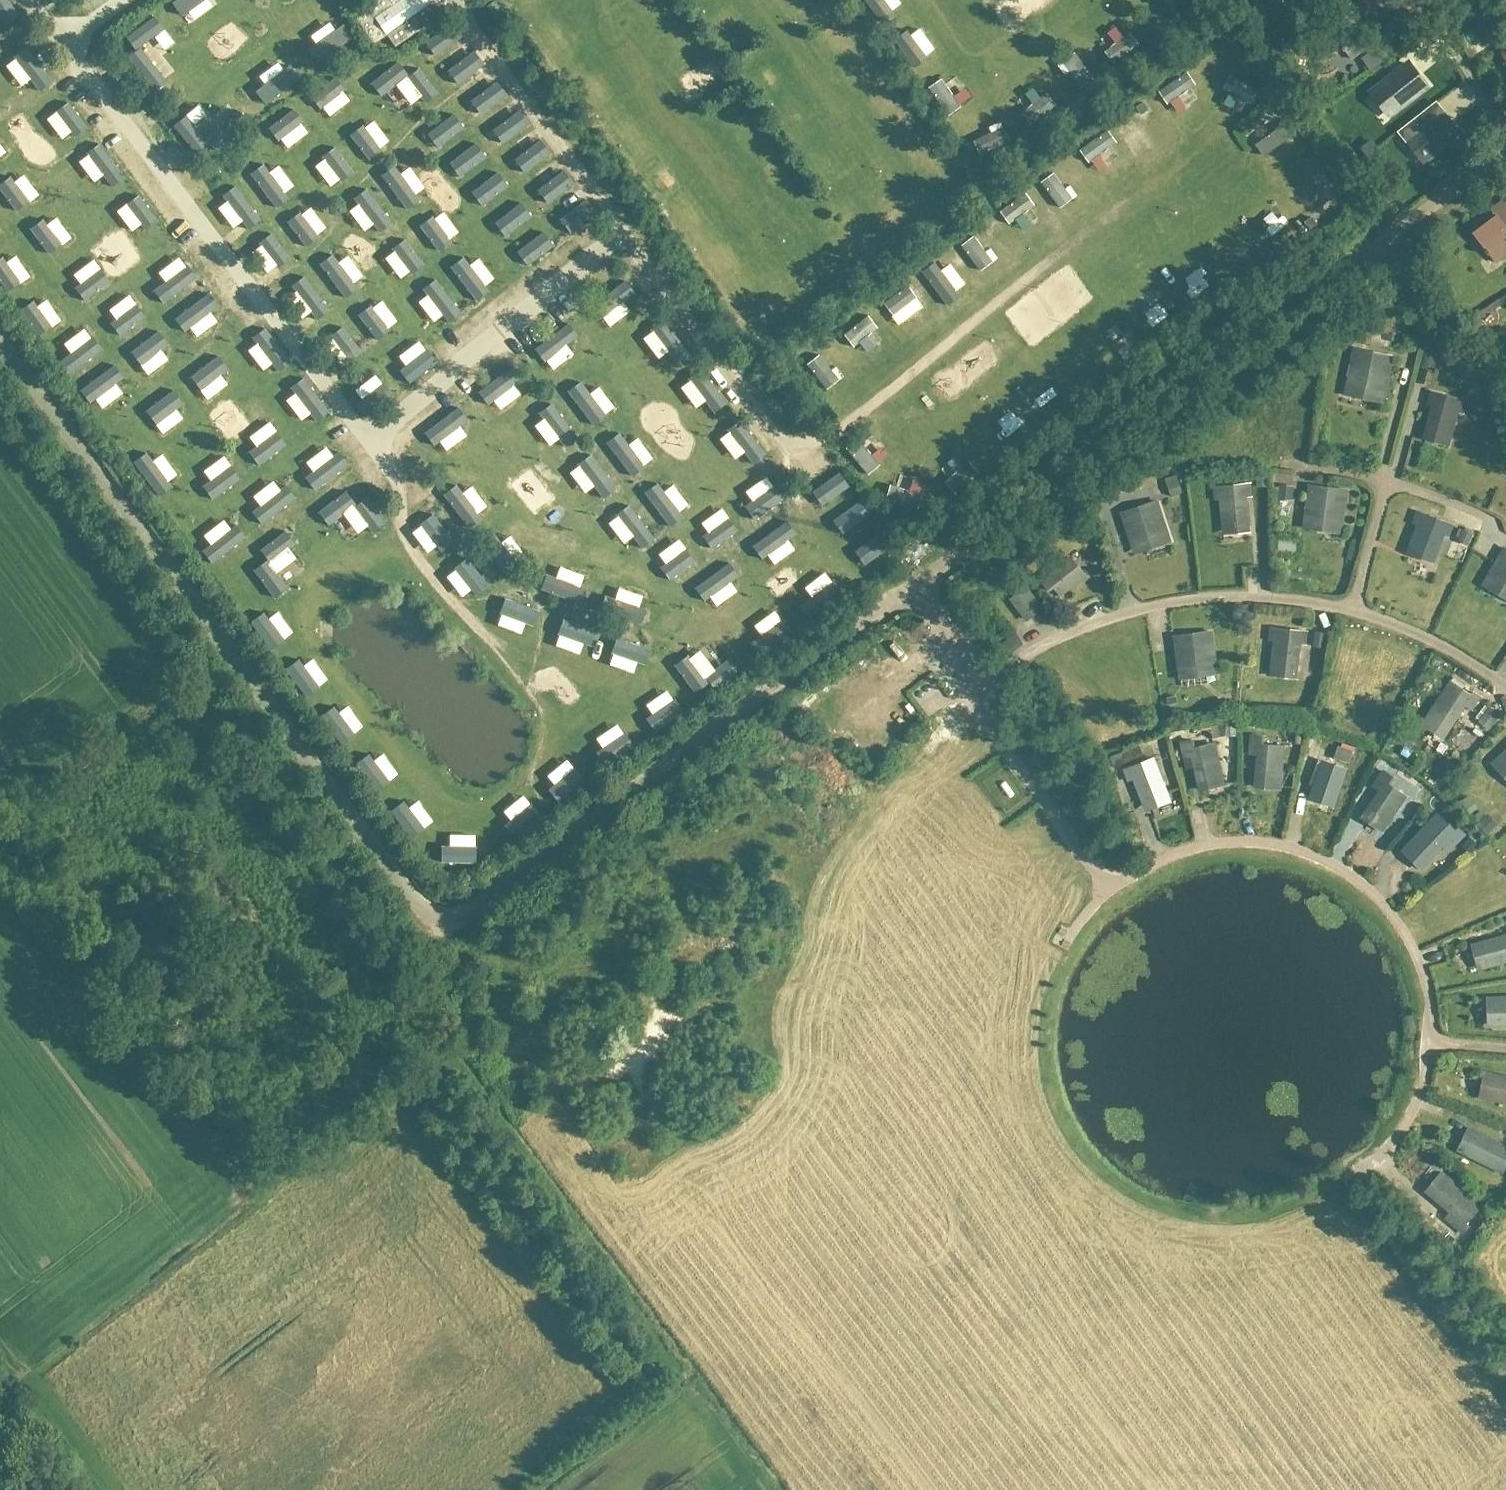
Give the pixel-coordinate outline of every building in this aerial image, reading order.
[(13,11),(6,0),(0,0),(0,19),(13,11)] [(365,6),(369,11),(356,20),(373,45),(386,36),(394,48),(438,18),(428,5),(424,8),(419,0),(374,0),(365,6)] [(543,2),(541,0),(518,0),(527,13),(543,2)] [(1350,58),(1374,41),(1353,13),(1338,24),(1333,16),(1324,23),(1350,58)] [(925,46),(934,42),(926,23),(901,32),(912,63),(929,57),(925,46)] [(24,48),(11,58),(38,92),(51,82),(24,48)] [(266,52),(242,70),(255,88),(280,70),(266,52)] [(473,52),(453,67),(463,80),(483,64),(473,52)] [(1228,105),(1241,98),(1222,60),(1209,67),(1228,105)] [(397,64),(370,84),(380,97),(404,78),(424,104),(437,94),(417,68),(406,76),(397,64)] [(1408,65),(1369,95),(1370,96),(1377,90),(1393,111),(1389,114),(1390,115),(1426,87),(1408,65)] [(1189,69),(1164,88),(1179,107),(1204,89),(1189,69)] [(334,78),(307,98),(317,111),(344,90),(334,78)] [(496,81),(475,96),(485,109),(505,94),(496,81)] [(67,102),(54,112),(73,138),(86,129),(67,102)] [(1144,103),(1137,108),(1141,114),(1148,110),(1144,103)] [(1433,103),(1403,126),(1428,157),(1458,134),(1433,103)] [(291,109),(264,130),(274,143),(301,122),(291,109)] [(518,110),(498,126),(507,139),(528,123),(518,110)] [(1175,116),(1164,119),(1171,138),(1182,135),(1175,116)] [(445,119),(425,134),(434,147),(455,132),(445,119)] [(1286,125),(1260,140),(1270,157),(1296,141),(1286,125)] [(360,126),(347,135),(366,161),(379,151),(360,126)] [(540,139),(520,155),(530,168),(550,152),(540,139)] [(97,145),(84,154),(110,189),(123,179),(97,145)] [(333,148),(320,157),(339,183),(352,173),(333,148)] [(467,148),(447,164),(457,177),(477,161),(467,148)] [(262,164),(249,173),(275,207),(288,198),(262,164)] [(390,166),(378,176),(403,210),(416,200),(390,166)] [(563,170),(543,185),(553,198),(573,182),(563,170)] [(1059,173),(1051,178),(1071,212),(1079,208),(1059,173)] [(0,183),(0,193),(14,213),(27,204),(8,177),(0,183)] [(490,177),(469,193),(479,206),(499,190),(490,177)] [(233,187),(221,197),(246,231),(259,222),(233,187)] [(365,189),(352,199),(378,233),(391,223),(365,189)] [(1044,193),(1025,205),(1040,229),(1059,218),(1044,193)] [(137,196),(124,205),(143,231),(156,222),(137,196)] [(1505,256),(1505,198),(1490,210),(1495,217),(1482,227),(1476,220),(1468,227),(1496,264),(1505,256)] [(586,200),(565,216),(575,228),(595,213),(586,200)] [(1275,202),(1261,212),(1270,224),(1284,213),(1275,202)] [(513,208),(492,223),(502,236),(522,220),(513,208)] [(300,213),(288,222),(307,248),(319,238),(300,213)] [(429,216),(417,226),(435,251),(448,242),(429,216)] [(1312,218),(1305,223),(1310,229),(1317,224),(1312,218)] [(18,231),(11,219),(0,226),(0,242),(18,231)] [(41,221),(28,230),(47,256),(60,247),(41,221)] [(270,234),(257,244),(276,269),(289,260),(270,234)] [(535,238),(515,254),(524,266),(545,251),(535,238)] [(403,240),(390,250),(409,275),(422,266),(403,240)] [(1268,250),(1261,255),(1266,262),(1273,256),(1268,250)] [(331,255),(319,265),(344,299),(357,289),(331,255)] [(460,257),(447,266),(473,301),(486,291),(460,257)] [(5,294),(18,285),(0,259),(0,287),(5,294)] [(954,286),(963,282),(951,261),(931,272),(948,303),(960,297),(954,286)] [(188,263),(154,289),(163,302),(197,276),(188,263)] [(99,269),(72,288),(82,301),(108,282),(99,269)] [(302,278),(289,287),(315,322),(328,312),(302,278)] [(1230,279),(1223,284),(1228,290),(1235,285),(1230,279)] [(434,280),(421,290),(447,324),(460,315),(434,280)] [(624,282),(589,308),(599,320),(633,295),(624,282)] [(207,294),(173,320),(183,333),(217,307),(207,294)] [(30,302),(17,311),(36,338),(49,329),(30,302)] [(136,303),(109,322),(119,335),(145,316),(136,303)] [(369,305),(356,314),(375,340),(388,330),(369,305)] [(1188,310),(1182,315),(1186,322),(1193,317),(1188,310)] [(663,321),(650,331),(676,365),(689,356),(663,321)] [(567,325),(533,351),(543,363),(577,338),(567,325)] [(341,328),(328,338),(347,363),(360,354),(341,328)] [(264,331),(251,340),(277,374),(289,365),(264,331)] [(157,332),(129,353),(138,366),(167,345),(157,332)] [(93,337),(59,363),(69,376),(103,350),(93,337)] [(1152,337),(1145,343),(1150,349),(1156,344),(1152,337)] [(426,350),(398,371),(408,384),(435,363),(426,350)] [(1390,359),(1355,351),(1346,389),(1382,397),(1390,359)] [(217,357),(189,378),(198,391),(226,370),(217,357)] [(112,366),(78,392),(88,404),(122,379),(112,366)] [(511,368),(477,393),(487,406),(521,380),(511,368)] [(1113,368),(1106,373),(1111,380),(1118,374),(1113,368)] [(701,370),(688,380),(713,414),(726,404),(701,370)] [(301,379),(289,389),(314,423),(327,414),(301,379)] [(579,383),(566,393),(592,427),(605,418),(579,383)] [(382,384),(354,405),(364,418),(392,397),(382,384)] [(1002,418),(1015,411),(1003,390),(990,398),(1002,418)] [(172,391),(144,412),(153,425),(182,404),(172,391)] [(1465,402),(1430,393),(1427,405),(1432,406),(1424,435),(1435,438),(1437,432),(1451,436),(1457,413),(1462,414),(1465,402)] [(1075,397),(1068,402),(1073,408),(1080,403),(1075,397)] [(551,403),(538,413),(564,447),(577,437),(551,403)] [(456,409),(422,435),(432,447),(466,422),(456,409)] [(259,410),(250,424),(264,433),(273,419),(259,410)] [(739,422),(726,432),(752,466),(765,456),(739,422)] [(1040,423),(1034,428),(1038,434),(1045,429),(1040,423)] [(275,433),(247,453),(256,466),(284,446),(275,433)] [(618,435),(606,444),(631,479),(644,469),(618,435)] [(843,446),(857,467),(871,458),(856,437),(843,446)] [(336,449),(302,474),(312,487),(346,461),(336,449)] [(1005,451),(998,456),(1003,462),(1010,457),(1005,451)] [(589,454),(577,463),(602,498),(615,488),(589,454)] [(145,455),(132,464),(157,499),(170,489),(145,455)] [(229,467),(201,488),(210,501),(238,480),(229,467)] [(1128,474),(1131,485),(1148,481),(1146,471),(1128,474)] [(831,479),(810,493),(820,506),(840,492),(831,479)] [(1249,485),(1213,489),(1214,501),(1219,501),(1222,530),(1248,528),(1245,498),(1250,497),(1249,485)] [(454,486),(441,496),(467,530),(480,520),(454,486)] [(656,486),(643,496),(669,530),(682,520),(656,486)] [(774,486),(745,506),(754,519),(783,499),(774,486)] [(285,487),(251,513),(261,525),(295,500),(285,487)] [(1305,522),(1341,528),(1345,493),(1309,488),(1305,522)] [(344,493),(316,515),(326,527),(351,508),(371,534),(384,525),(364,498),(354,506),(344,493)] [(869,497),(859,503),(869,519),(878,514),(869,497)] [(1132,548),(1167,537),(1156,504),(1121,515),(1132,548)] [(626,505),(614,515),(639,549),(652,540),(626,505)] [(852,508),(831,523),(840,536),(861,521),(852,508)] [(1407,555),(1432,564),(1442,536),(1447,537),(1451,526),(1417,513),(1413,525),(1418,526),(1407,555)] [(431,514),(419,523),(439,551),(452,542),(431,514)] [(785,523),(751,549),(761,561),(795,536),(785,523)] [(235,525),(201,551),(210,564),(244,538),(235,525)] [(904,539),(915,555),(929,546),(919,530),(904,539)] [(265,562),(252,571),(273,599),(286,590),(267,565),(294,545),(284,532),(257,552),(265,562)] [(493,536),(480,546),(506,580),(519,570),(493,536)] [(874,539),(853,554),(862,567),(883,552),(874,539)] [(1505,592),(1505,552),(1504,550),(1486,580),(1505,592)] [(466,560),(453,569),(474,597),(487,588),(466,560)] [(1047,591),(1052,587),(1060,597),(1082,579),(1067,560),(1040,582),(1047,591)] [(727,565),(693,591),(703,603),(737,578),(727,565)] [(652,584),(655,573),(637,569),(635,580),(652,584)] [(545,576),(540,591),(580,605),(585,590),(545,576)] [(971,581),(963,587),(972,599),(980,593),(971,581)] [(834,582),(799,607),(809,620),(843,594),(834,582)] [(1026,620),(1040,609),(1025,590),(1011,601),(1026,620)] [(604,596),(599,612),(639,626),(645,611),(604,596)] [(503,601),(498,616),(531,627),(537,612),(503,601)] [(261,614),(248,623),(269,651),(282,642),(261,614)] [(559,620),(553,635),(587,647),(592,632),(559,620)] [(783,621),(749,646),(759,659),(793,633),(783,621)] [(1273,642),(1270,672),(1296,675),(1299,645),(1304,645),(1306,633),(1270,629),(1269,641),(1273,642)] [(1179,673),(1215,669),(1210,634),(1174,639),(1179,673)] [(613,639),(607,654),(641,665),(646,650),(613,639)] [(687,656),(674,666),(694,694),(707,684),(712,691),(739,672),(730,659),(703,678),(687,656)] [(297,661),(284,671),(305,699),(317,689),(297,661)] [(1471,710),(1478,699),(1472,694),(1469,697),(1450,684),(1422,725),(1442,739),(1464,706),(1471,710)] [(674,701),(645,721),(654,734),(683,714),(674,701)] [(332,708),(319,717),(340,746),(353,736),(332,708)] [(623,734),(594,754),(603,767),(632,747),(623,734)] [(1262,739),(1251,738),(1250,755),(1257,756),(1255,787),(1279,790),(1282,749),(1262,747),(1262,739)] [(1193,765),(1199,791),(1223,786),(1214,746),(1193,751),(1192,743),(1181,745),(1185,767),(1193,765)] [(1497,761),(1505,770),(1505,752),(1497,761)] [(366,755),(354,765),(374,793),(387,783),(366,755)] [(1145,808),(1167,799),(1152,760),(1130,769),(1145,808)] [(1320,769),(1311,796),(1334,804),(1345,771),(1333,767),(1331,773),(1320,769)] [(574,769),(547,791),(557,804),(584,782),(574,769)] [(1387,787),(1392,780),(1383,774),(1373,788),(1380,792),(1362,818),(1382,832),(1404,798),(1387,787)] [(402,803),(389,813),(410,841),(423,832),(402,803)] [(530,805),(503,827),(513,840),(540,818),(530,805)] [(1420,868),(1444,844),(1449,849),(1462,836),(1456,830),(1454,833),(1437,816),(1403,852),(1420,868)] [(440,847),(439,863),(474,864),(475,848),(440,847)] [(1478,945),(1485,968),(1505,962),(1505,937),(1478,945)] [(1494,999),(1494,1025),(1505,1025),(1505,999),(1494,999)] [(1491,1075),(1486,1099),(1505,1103),(1505,1079),(1491,1075)] [(1501,1173),(1505,1163),(1505,1148),(1474,1133),(1464,1154),(1501,1173)] [(1479,1207),(1442,1175),(1426,1193),(1453,1215),(1447,1221),(1462,1234),(1467,1227),(1464,1225),(1479,1207)]
